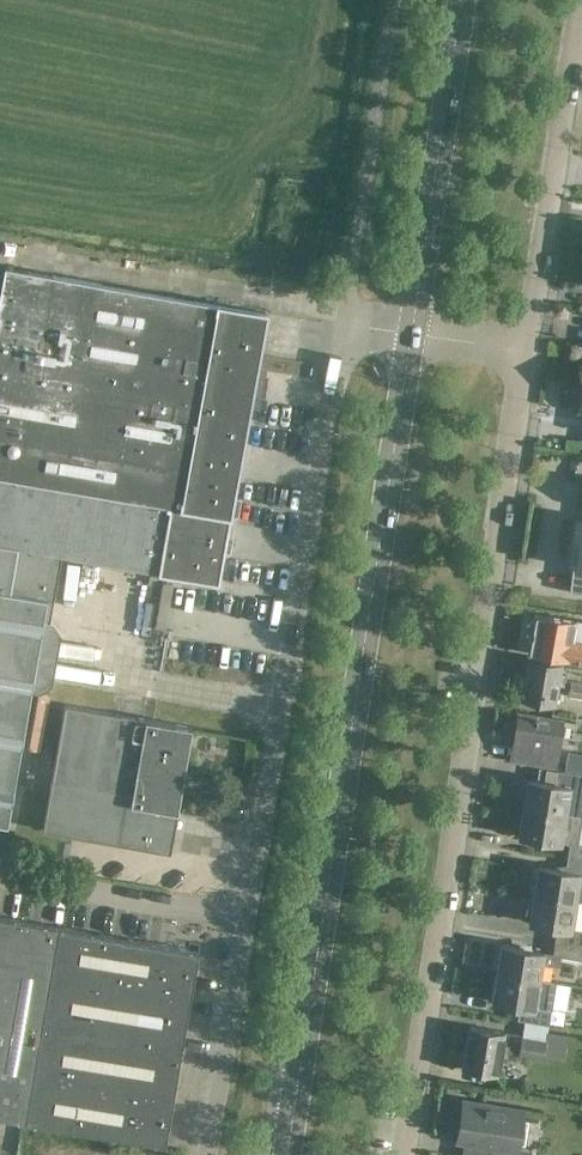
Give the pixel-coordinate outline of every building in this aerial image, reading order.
[(230,517),(266,314),(5,268),(0,295),(0,477),(230,517)] [(218,583),(230,517),(0,477),(0,823),(9,825),(56,554),(218,583)] [(574,516),(568,566),(577,568),(574,591),(581,592),(581,517),(574,516)] [(535,614),(532,633),(578,641),(581,642),(581,622),(535,614)] [(578,641),(532,633),(528,652),(581,662),(581,642),(578,641)] [(564,685),(566,675),(559,674),(561,663),(527,658),(520,699),(555,704),(558,684),(564,685)] [(572,681),(569,697),(581,699),(581,683),(572,681)] [(171,852),(192,728),(66,706),(44,830),(171,852)] [(554,768),(562,720),(517,713),(513,736),(516,736),(512,761),(554,768)] [(568,750),(565,770),(573,771),(581,772),(581,753),(568,750)] [(581,816),(581,774),(557,770),(555,782),(527,778),(522,807),(567,813),(581,816)] [(578,843),(581,816),(567,813),(522,807),(518,836),(569,843),(567,857),(581,859),(581,844),(578,843)] [(567,857),(565,869),(538,865),(534,894),(577,901),(581,902),(581,859),(567,857)] [(577,901),(534,894),(529,923),(558,927),(556,940),(581,944),(581,902),(577,901)] [(61,927),(0,917),(0,1117),(26,1122),(61,927)] [(200,954),(201,951),(61,927),(26,1122),(168,1146),(168,1144),(164,1143),(180,1050),(183,1051),(184,1048),(181,1048),(197,953),(200,954)] [(556,940),(554,953),(502,946),(498,973),(540,979),(542,963),(559,965),(561,955),(581,958),(581,944),(556,940)] [(525,1019),(525,1020),(548,1024),(554,981),(540,979),(498,973),(494,1001),(520,1005),(518,1018),(525,1019)] [(506,1056),(508,1045),(501,1044),(504,1031),(468,1025),(461,1068),(497,1074),(501,1055),(506,1056)] [(547,1041),(522,1036),(518,1055),(544,1060),(547,1041)] [(490,1154),(531,1154),(532,1150),(518,1147),(524,1110),(463,1100),(457,1139),(491,1145),(490,1154)]
